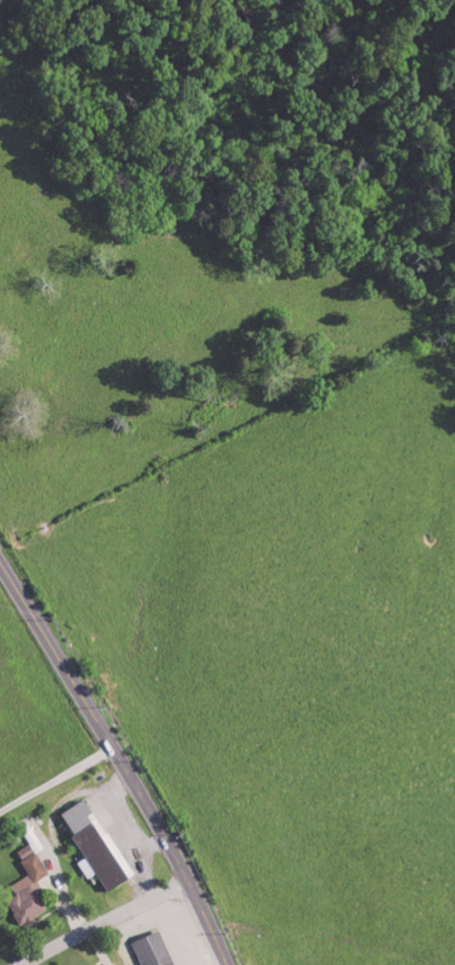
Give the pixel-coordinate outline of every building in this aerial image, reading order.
[(64,811),(109,890),(130,878),(93,813),(95,812),(87,798),(64,811)] [(48,908),(38,890),(43,887),(39,879),(50,873),(32,843),(17,851),(30,874),(5,888),(26,926),(37,920),(35,916),(48,908)] [(163,929),(136,940),(146,964),(177,964),(163,929)]
